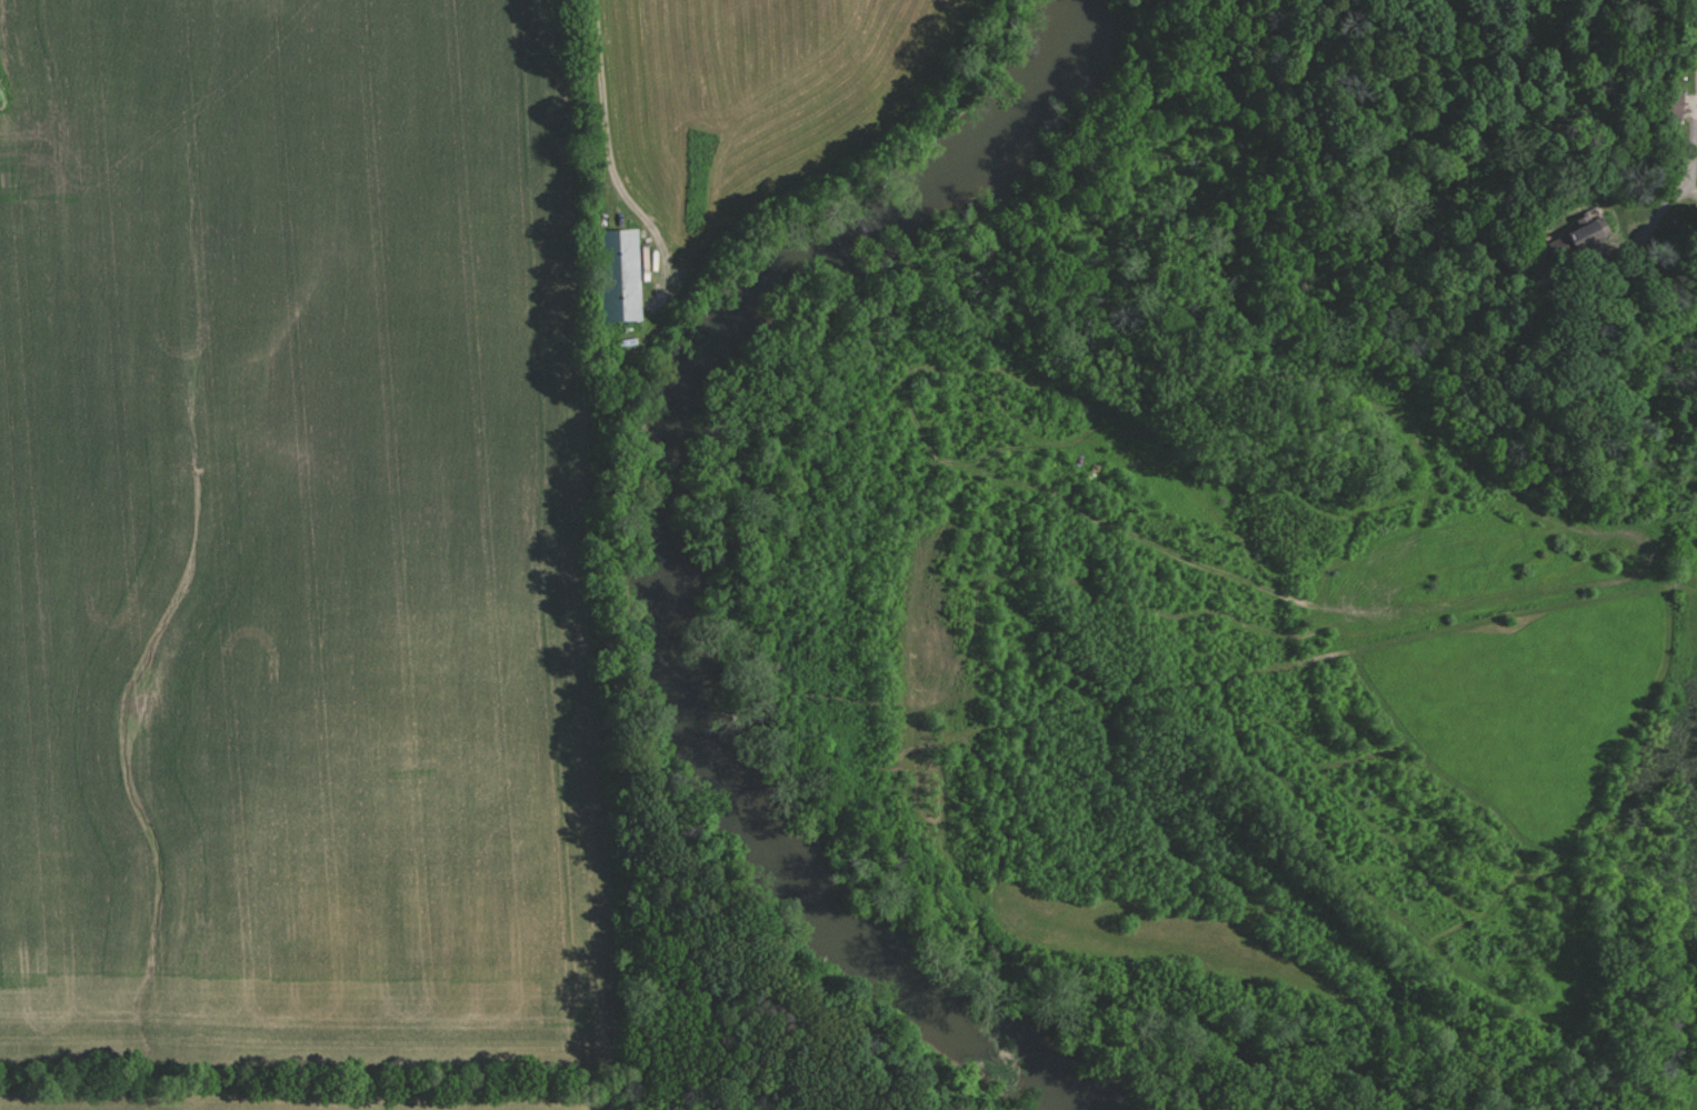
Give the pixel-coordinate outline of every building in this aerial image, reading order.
[(1603,239),(1616,233),(1606,214),(1568,234),(1575,249),(1580,246),(1585,254),(1605,243),(1603,239)] [(646,319),(642,228),(608,229),(612,321),(646,319)]
